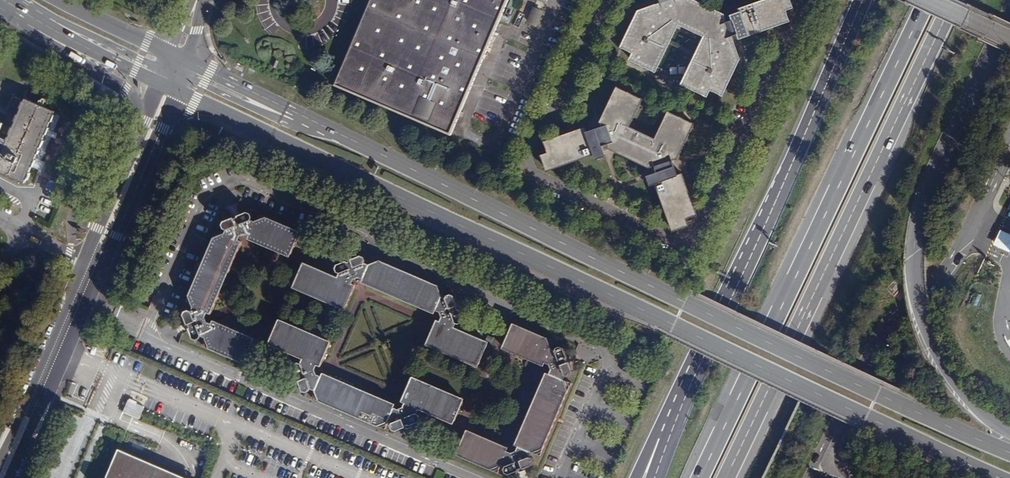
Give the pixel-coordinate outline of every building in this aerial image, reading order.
[(334,86),(451,135),(498,23),(508,0),(370,0),(334,86)] [(742,12),(727,18),(726,14),(696,0),(656,0),(657,5),(649,7),(639,10),(622,47),(635,53),(631,61),(663,75),(659,84),(675,91),(679,82),(710,97),(713,89),(725,95),(742,58),(739,39),(774,26),(793,20),(789,10),(796,8),(793,0),(765,0),(741,9),(742,12)] [(531,7),(528,22),(538,25),(542,9),(531,7)] [(645,98),(619,86),(602,121),(605,127),(590,132),(589,127),(568,135),(547,143),(551,154),(544,157),(551,173),(567,166),(597,155),(599,160),(609,156),(607,151),(613,149),(653,169),(655,175),(650,177),(653,186),(659,184),(671,217),(677,231),(693,225),(690,218),(701,214),(694,196),(685,173),(681,174),(675,160),(680,158),(697,123),(670,110),(657,139),(632,126),(645,98)] [(37,161),(41,152),(39,151),(40,148),(42,149),(45,142),(43,142),(46,135),(48,136),(51,128),(49,128),(51,122),(53,123),(56,117),(54,117),(56,112),(55,112),(59,100),(51,97),(46,108),(31,101),(34,94),(29,92),(25,102),(15,98),(8,115),(0,112),(0,150),(4,151),(3,154),(1,153),(0,156),(0,157),(1,158),(0,161),(0,173),(26,184),(27,180),(29,181),(34,169),(32,168),(35,160),(37,161)] [(187,323),(190,331),(193,339),(198,341),(202,340),(203,337),(206,338),(202,347),(241,364),(245,362),(255,341),(253,337),(214,320),(213,323),(209,322),(207,316),(209,312),(213,314),(244,241),(240,240),(241,236),(247,234),(251,236),(249,240),(286,257),(292,255),(300,234),(298,230),(261,214),(258,220),(254,219),(256,217),(254,213),(249,211),(241,214),(234,217),(226,220),(224,223),(226,226),(229,227),(228,230),(218,226),(183,306),(193,310),(192,313),(189,312),(186,313),(185,317),(187,323)] [(1001,229),(994,244),(1009,252),(1009,233),(1001,229)] [(463,309),(459,301),(456,293),(452,292),(448,294),(447,296),(443,294),(446,288),(373,255),(370,262),(365,261),(367,259),(366,254),(362,253),(340,261),(338,266),(339,271),(341,272),(339,275),(309,262),(304,264),(294,285),(296,290),(343,310),(347,308),(357,285),(353,284),(355,279),(360,278),(364,279),(362,283),(435,315),(437,311),(440,312),(443,318),(441,322),(437,320),(427,343),(429,347),(474,366),(480,364),(490,343),(487,339),(456,326),(457,323),(459,323),(463,322),(466,316),(463,309)] [(903,288),(895,281),(887,289),(895,296),(903,288)] [(140,308),(128,303),(125,310),(137,315),(140,308)] [(294,372),(296,379),(299,387),(301,393),(305,395),(307,394),(308,391),(312,393),(308,400),(387,425),(391,427),(390,430),(396,435),(418,425),(421,419),(419,415),(417,414),(418,411),(450,425),(454,423),(463,403),(460,397),(414,377),(410,379),(400,402),(403,403),(402,407),(396,410),(393,408),(395,404),(324,373),(322,376),(319,375),(316,369),(318,365),(322,367),(331,346),(329,341),(283,321),(278,323),(269,344),(271,348),(303,362),(301,365),(299,364),(297,366),(294,372)] [(571,361),(567,353),(564,345),(559,343),(555,344),(554,346),(551,345),(554,339),(518,322),(512,324),(503,344),(505,349),(543,366),(544,362),(548,364),(550,369),(548,374),(544,372),(513,444),(515,445),(514,448),(510,450),(506,449),(508,445),(470,429),(465,431),(455,452),(457,456),(495,472),(498,466),(501,467),(500,470),(502,473),(508,475),(534,465),(536,460),(535,457),(532,456),(534,452),(541,455),(572,384),(565,381),(566,378),(569,379),(573,377),(575,372),(571,361)] [(632,342),(625,339),(620,351),(627,354),(632,342)] [(127,399),(123,412),(139,418),(144,405),(127,399)] [(119,455),(121,450),(115,448),(103,477),(106,477),(109,477),(119,455)] [(173,477),(186,477),(121,450),(119,455),(173,477)] [(119,455),(109,477),(173,477),(119,455)]
